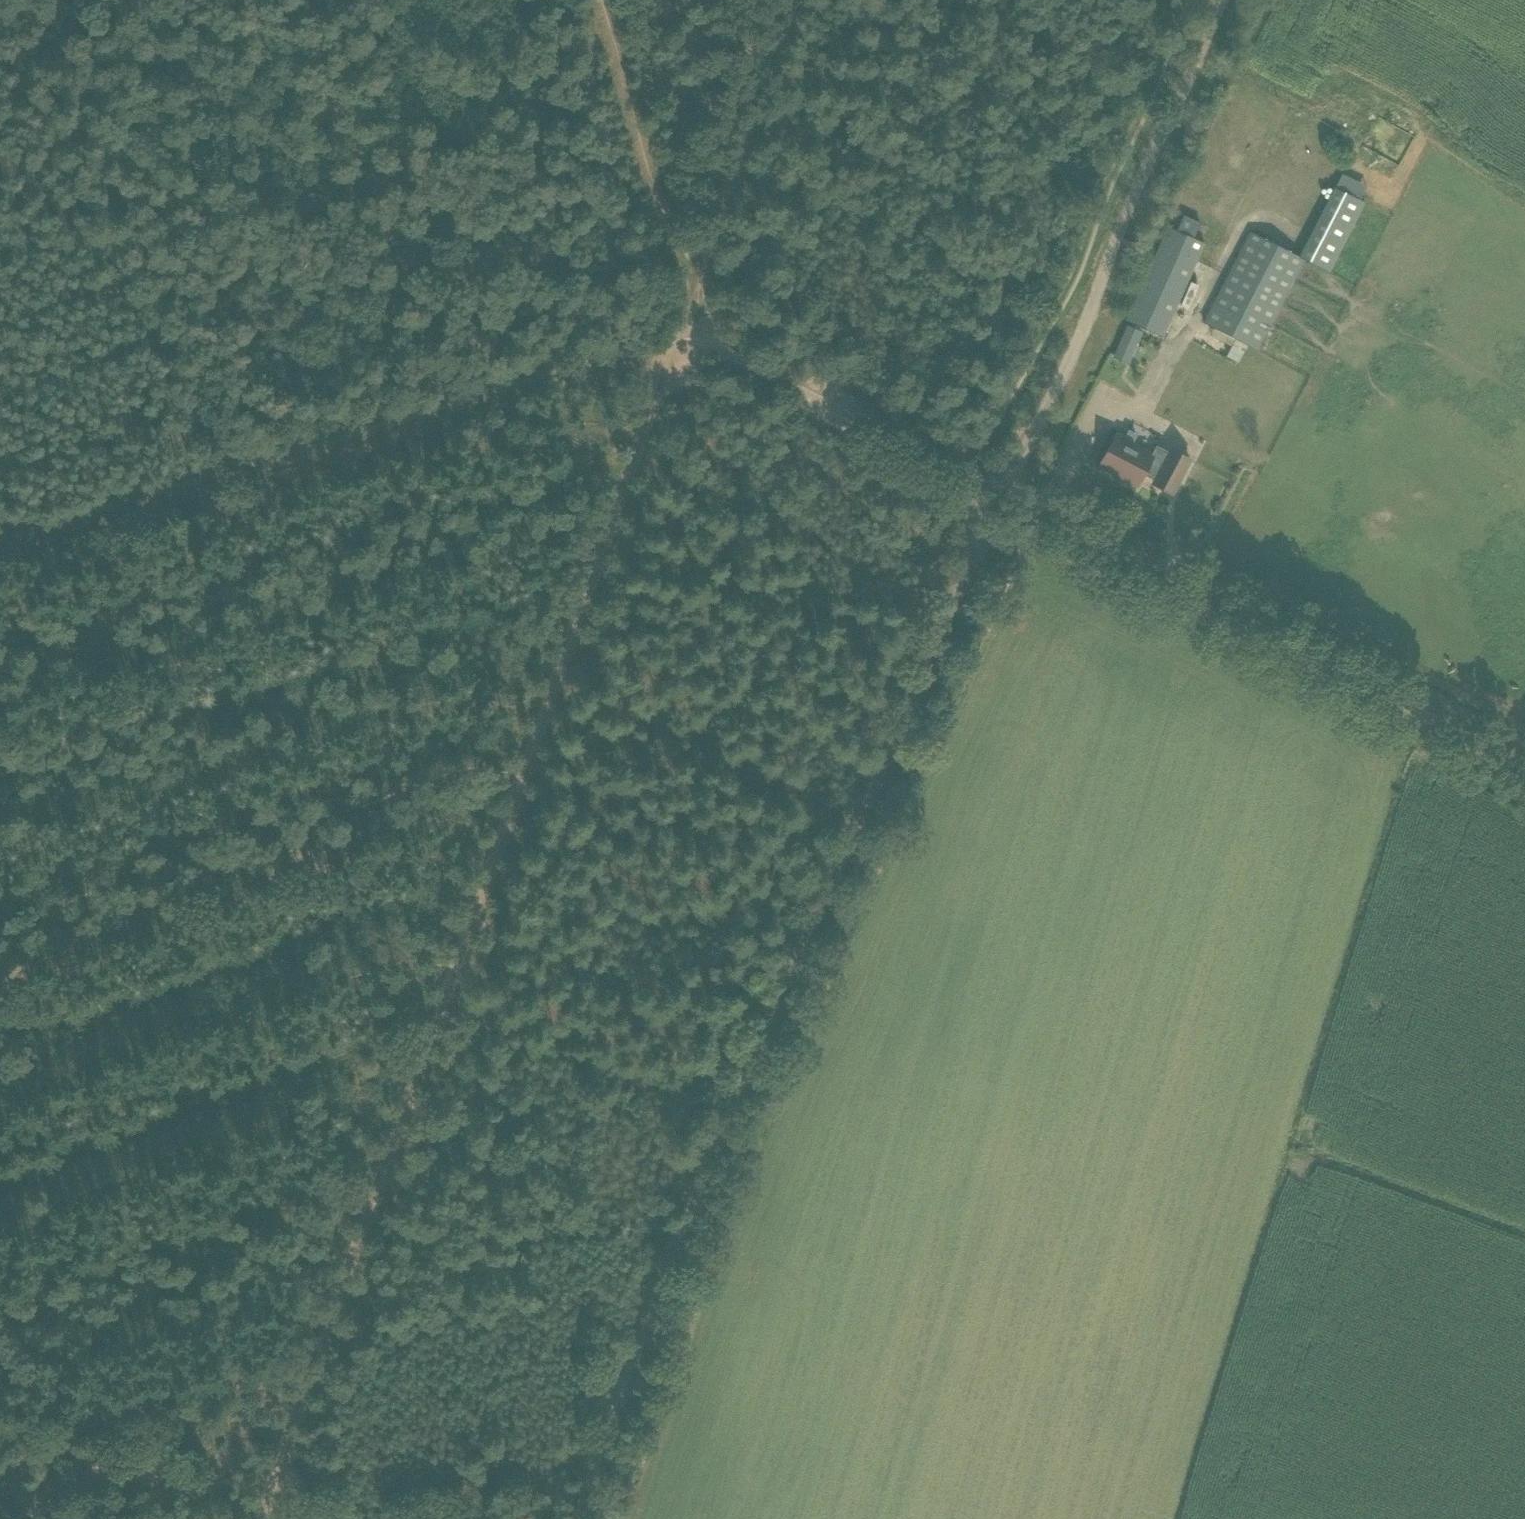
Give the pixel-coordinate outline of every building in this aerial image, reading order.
[(1203,322),(1212,327),(1256,350),(1303,259),(1329,272),(1366,202),(1360,199),(1366,185),(1342,173),(1298,257),(1249,232),(1203,322)] [(1206,244),(1171,227),(1125,319),(1160,337),(1206,244)] [(1127,325),(1120,341),(1136,347),(1143,332),(1127,325)] [(1115,434),(1099,465),(1137,485),(1143,474),(1151,459),(1149,458),(1129,448),(1131,443),(1132,441),(1136,434),(1128,430),(1123,439),(1115,434)] [(1151,459),(1143,474),(1154,480),(1153,482),(1172,492),(1190,458),(1170,449),(1169,451),(1156,444),(1149,458),(1151,459)]
